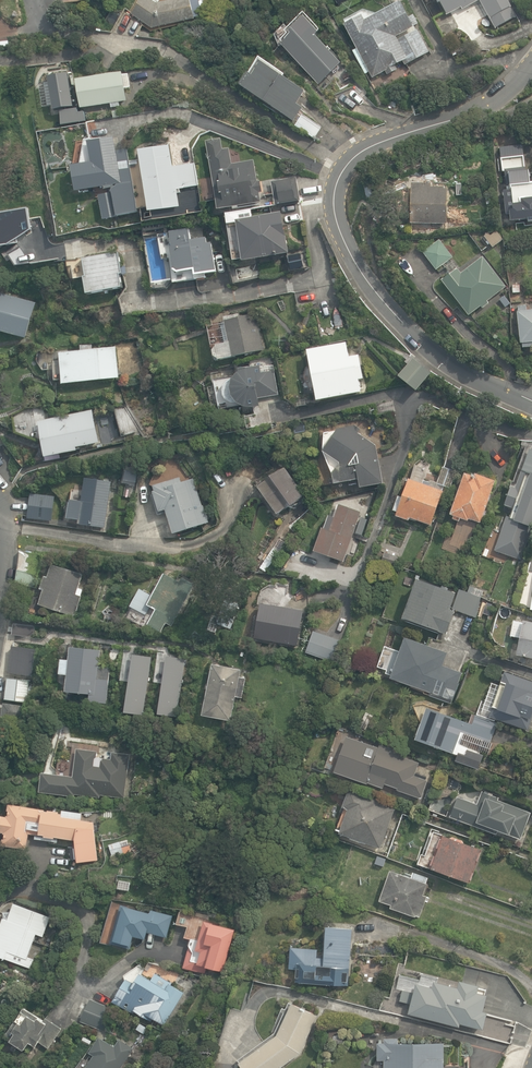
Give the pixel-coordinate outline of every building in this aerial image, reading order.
[(161,27),(195,20),(190,0),(181,0),(157,4),(160,0),(159,0),(143,0),(132,16),(152,29),(161,27)] [(438,3),(441,2),(448,15),(461,7),(463,10),(479,0),(496,29),(516,17),(510,8),(513,7),(509,0),(436,0),(438,3)] [(429,52),(417,30),(398,41),(397,38),(415,28),(401,3),(377,16),(364,11),(346,21),(348,25),(345,27),(358,48),(352,51),(365,75),(369,72),(373,78),(386,71),(388,75),(398,70),(396,66),(402,62),(404,66),(429,52)] [(305,14),(286,32),(288,34),(280,41),(318,84),(341,64),(330,52),(332,50),(329,47),(327,49),(317,37),(319,35),(318,33),(320,31),(305,14)] [(240,85),(294,122),(303,109),(297,105),(306,93),(283,78),(284,75),(259,58),(240,85)] [(79,94),(81,109),(111,104),(112,107),(119,106),(119,102),(127,100),(123,72),(77,80),(77,81),(48,86),(47,80),(42,81),(45,103),(49,106),(71,102),(70,95),(74,95),(79,94)] [(296,126),(315,139),(322,127),(303,114),(296,126)] [(138,211),(127,149),(116,151),(113,137),(92,141),(91,138),(85,139),(82,164),(71,166),(76,192),(98,188),(104,220),(118,218),(117,215),(138,211)] [(210,167),(218,210),(261,202),(260,193),(262,192),(260,181),(258,181),(256,167),(254,160),(235,163),(234,162),(234,161),(232,160),(231,160),(229,148),(223,149),(221,138),(206,141),(210,167)] [(142,167),(149,212),(180,207),(177,193),(181,192),(180,189),(199,186),(196,167),(195,163),(173,166),(169,145),(139,150),(142,167)] [(499,148),(502,172),(525,169),(522,145),(499,148)] [(528,172),(509,174),(511,191),(504,192),(507,215),(509,215),(510,223),(528,221),(528,224),(531,224),(531,183),(530,184),(528,172)] [(275,204),(276,205),(296,202),(301,201),(297,177),(296,177),(271,181),(274,195),(269,196),(271,205),(274,204),(275,204)] [(412,231),(430,232),(430,229),(434,229),(434,223),(447,223),(448,187),(431,187),(431,180),(424,180),(424,183),(411,183),(411,223),(412,223),(412,231)] [(485,194),(487,205),(493,204),(492,193),(485,194)] [(236,223),(243,262),(269,258),(269,257),(290,253),(288,244),(287,244),(281,212),(251,217),(250,210),(226,214),(228,225),(236,223)] [(216,273),(212,244),(208,244),(207,239),(190,241),(189,230),(169,233),(167,223),(145,226),(146,237),(160,235),(163,259),(171,258),(174,283),(196,279),(195,276),(216,273)] [(490,237),(496,244),(503,239),(498,231),(490,237)] [(423,252),(436,269),(453,257),(439,239),(423,252)] [(123,274),(118,252),(83,260),(86,278),(84,278),(88,296),(122,289),(119,274),(123,274)] [(442,280),(469,315),(481,306),(482,308),(489,303),(487,301),(506,286),(483,256),(461,273),(457,268),(442,280)] [(297,266),(296,258),(288,259),(289,267),(297,266)] [(512,285),(512,294),(520,294),(520,285),(516,285),(516,281),(510,281),(510,285),(512,285)] [(27,338),(36,302),(1,293),(0,296),(0,331),(27,338)] [(527,311),(526,305),(518,306),(518,311),(517,312),(520,343),(522,343),(523,347),(531,346),(531,310),(527,311)] [(264,350),(256,314),(241,318),(240,314),(223,317),(229,343),(216,346),(213,351),(214,356),(218,358),(219,360),(264,350)] [(347,342),(307,350),(317,401),(361,392),(359,380),(364,379),(359,355),(350,357),(347,342)] [(82,351),(59,353),(62,383),(119,378),(116,347),(92,350),(92,345),(82,346),(82,351)] [(242,405),(244,414),(260,411),(258,404),(260,404),(258,398),(279,395),(274,365),(261,367),(261,365),(239,369),(239,375),(215,380),(220,409),(242,405)] [(378,414),(395,411),(393,401),(376,404),(378,414)] [(39,421),(46,457),(78,450),(77,447),(98,443),(99,448),(103,447),(102,442),(99,442),(93,411),(93,410),(60,416),(59,417),(39,421)] [(384,483),(376,445),(359,433),(361,429),(356,426),(324,432),(323,451),(332,473),(335,484),(359,479),(361,488),(384,483)] [(442,466),(437,483),(452,487),(457,471),(442,466)] [(259,487),(278,514),(296,502),(305,496),(296,482),(286,468),(259,487)] [(531,527),(531,472),(522,469),(517,483),(512,481),(509,489),(510,490),(505,505),(512,507),(508,519),(531,527)] [(469,518),(481,523),(496,481),(475,474),(474,476),(465,473),(450,514),(454,516),(453,519),(460,521),(461,518),(468,520),(469,518)] [(79,525),(106,528),(112,482),(85,478),(79,525)] [(181,482),(180,478),(155,485),(156,491),(154,492),(160,512),(167,510),(174,533),(203,524),(199,512),(204,510),(199,494),(198,494),(193,478),(181,482)] [(410,518),(431,525),(444,491),(430,486),(431,483),(424,480),(423,483),(409,478),(396,516),(409,521),(410,518)] [(28,518),(52,521),(55,495),(31,492),(28,518)] [(314,552),(344,562),(352,538),(355,531),(363,534),(368,518),(363,516),(361,516),(362,512),(339,504),(335,517),(329,515),(325,528),(322,527),(314,552)] [(16,582),(34,587),(43,555),(20,550),(16,582)] [(39,605),(75,616),(84,590),(79,588),(83,575),(52,565),(48,577),(45,576),(41,589),(44,590),(39,605)] [(148,624),(162,632),(167,623),(172,626),(196,585),(183,578),(181,582),(165,574),(153,596),(151,595),(141,589),(131,607),(146,615),(151,607),(156,610),(148,624)] [(425,626),(447,634),(455,611),(450,609),(456,593),(417,579),(403,618),(418,623),(417,626),(424,628),(425,626)] [(455,610),(476,618),(481,597),(462,590),(461,592),(459,591),(453,607),(455,608),(455,610)] [(217,624),(231,629),(238,607),(224,602),(217,624)] [(296,644),(299,645),(304,611),(296,609),(262,604),(256,638),(296,644)] [(531,658),(531,622),(524,620),(524,623),(513,620),(510,636),(521,638),(519,645),(517,655),(531,658)] [(12,635),(33,637),(35,626),(14,623),(12,635)] [(306,653),(333,662),(341,640),(314,631),(306,653)] [(431,692),(452,700),(462,672),(443,665),(447,653),(447,652),(405,637),(390,678),(431,693),(431,692)] [(89,702),(107,704),(111,668),(99,667),(101,649),(71,646),(70,660),(61,660),(60,674),(69,675),(67,692),(90,694),(89,702)] [(110,656),(118,657),(119,648),(111,647),(110,656)] [(203,715),(231,721),(236,697),(243,698),(247,678),(240,677),(241,670),(213,664),(209,684),(207,684),(206,689),(208,689),(203,715)] [(503,671),(499,684),(493,682),(482,713),(478,711),(477,714),(499,721),(499,720),(528,729),(531,717),(531,680),(503,671)] [(8,678),(5,700),(28,703),(30,680),(8,678)] [(6,728),(25,731),(29,706),(4,703),(2,718),(7,719),(6,728)] [(456,760),(479,769),(484,755),(480,753),(481,750),(491,754),(495,743),(491,741),(498,724),(471,714),(468,723),(430,709),(431,706),(424,703),(422,708),(415,705),(420,722),(415,738),(458,754),(456,760)] [(359,726),(366,730),(374,715),(366,712),(359,726)] [(378,748),(346,737),(334,772),(367,784),(368,783),(383,788),(385,784),(398,789),(397,790),(421,798),(427,780),(426,779),(427,777),(416,773),(420,762),(400,756),(402,752),(379,744),(378,748)] [(124,798),(131,755),(113,752),(112,759),(100,758),(100,759),(96,759),(95,753),(81,751),(80,757),(78,757),(77,762),(74,761),(72,777),(43,772),(40,792),(75,797),(75,793),(99,797),(100,795),(124,798)] [(381,848),(395,810),(378,804),(380,799),(350,789),(336,830),(340,831),(339,833),(351,837),(350,839),(359,842),(360,841),(381,848)] [(498,830),(521,839),(531,812),(498,800),(500,795),(483,789),(477,804),(458,796),(450,816),(497,834),(498,830)] [(421,807),(429,810),(433,800),(424,797),(421,807)] [(27,849),(31,824),(43,826),(46,809),(10,803),(9,810),(10,811),(10,815),(8,815),(8,817),(2,816),(0,830),(0,832),(5,832),(5,834),(7,834),(6,839),(5,838),(4,845),(27,849)] [(283,818),(290,820),(292,814),(285,812),(283,818)] [(432,868),(469,882),(481,848),(435,831),(427,854),(423,853),(419,863),(432,868)] [(128,839),(109,845),(114,858),(133,852),(128,839)] [(374,864),(383,867),(386,859),(377,855),(374,864)] [(390,908),(416,917),(417,915),(421,916),(427,896),(423,895),(427,883),(426,883),(428,877),(413,872),(411,877),(390,870),(380,901),(391,905),(390,908)] [(111,941),(132,947),(135,936),(146,939),(148,932),(167,938),(173,915),(152,909),(151,912),(128,906),(128,904),(122,902),(111,941)] [(31,968),(35,959),(29,957),(37,934),(44,937),(52,917),(14,903),(8,919),(3,918),(0,927),(0,956),(31,968)] [(224,972),(236,929),(207,921),(208,915),(182,908),(177,923),(188,926),(185,938),(191,940),(183,968),(204,973),(206,967),(224,972)] [(296,981),(348,986),(353,929),(327,926),(325,951),(324,958),(317,957),(318,949),(296,947),(291,946),(289,969),(296,969),(297,969),(297,970),(296,981)] [(417,963),(419,954),(409,952),(407,961),(417,963)] [(154,1019),(165,1026),(186,993),(156,973),(151,980),(140,972),(133,983),(127,979),(113,1002),(133,1015),(135,1011),(152,1022),(154,1019)] [(492,986),(458,977),(457,984),(434,978),(433,984),(414,979),(405,1015),(460,1029),(461,1024),(484,1030),(488,1011),(486,1011),(492,986)] [(90,999),(81,1021),(103,1031),(112,1009),(90,999)] [(244,1067),(280,1067),(296,1057),(300,1053),(318,1015),(296,1004),(292,1002),(277,1034),(240,1062),(244,1067)] [(5,1036),(25,1050),(30,1042),(36,1046),(39,1042),(41,1043),(49,1049),(63,1029),(45,1017),(43,1019),(25,1007),(5,1036)] [(137,1029),(145,1034),(148,1028),(141,1023),(137,1029)] [(135,1048),(120,1038),(115,1046),(100,1036),(90,1052),(94,1055),(86,1067),(122,1067),(135,1048)] [(444,1042),(399,1042),(399,1038),(385,1038),(385,1042),(378,1042),(378,1060),(385,1060),(385,1067),(444,1067),(444,1042)]
